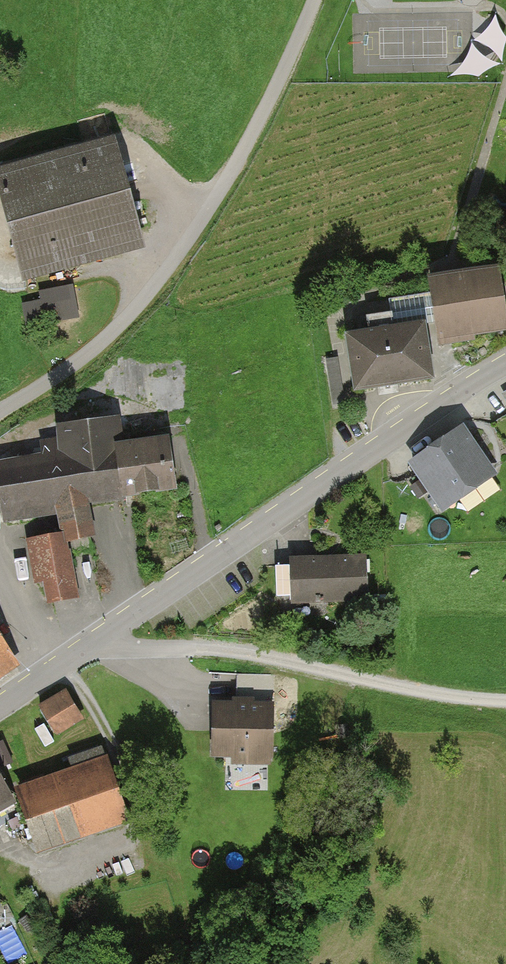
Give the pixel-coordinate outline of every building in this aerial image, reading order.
[(111,151),(2,178),(25,269),(134,242),(111,151)] [(497,270),(431,281),(441,341),(470,337),(469,332),(505,326),(497,270)] [(76,282),(42,289),(44,298),(25,302),(29,324),(83,313),(76,282)] [(360,333),(347,335),(356,389),(431,377),(423,324),(393,329),(391,313),(358,318),(360,333)] [(58,449),(1,458),(10,514),(53,508),(56,528),(22,533),(29,575),(41,573),(45,600),(74,596),(66,538),(91,534),(86,499),(177,485),(169,434),(122,441),(118,413),(54,423),(58,449)] [(464,426),(407,464),(439,511),(496,473),(464,426)] [(370,595),(367,552),(291,558),(294,600),(370,595)] [(14,663),(0,641),(0,672),(14,663)] [(79,695),(45,714),(57,735),(91,717),(79,695)] [(284,709),(217,710),(218,758),(285,756),(284,709)] [(42,781),(19,790),(37,841),(123,811),(101,749),(72,759),(78,779),(45,790),(42,781)] [(12,795),(0,775),(0,803),(12,795)]
